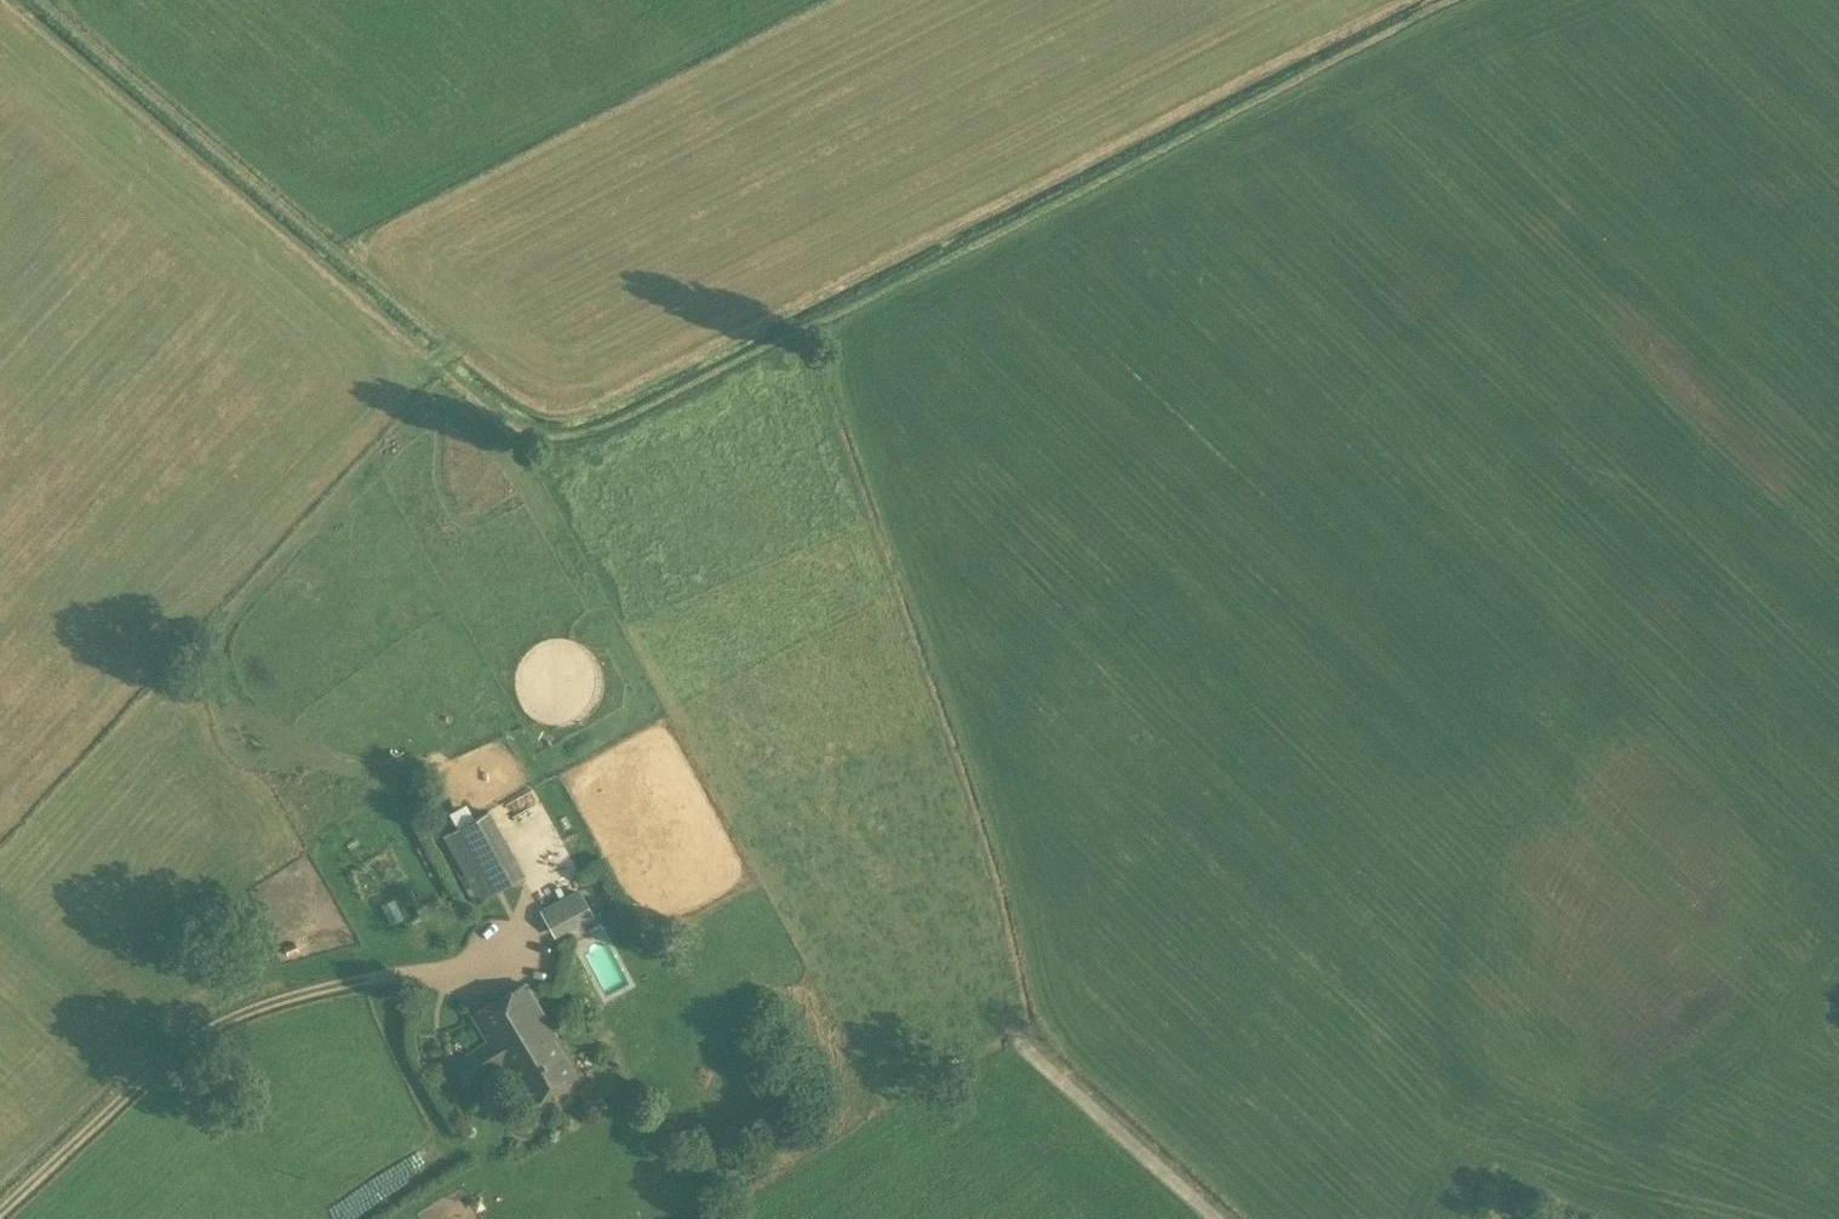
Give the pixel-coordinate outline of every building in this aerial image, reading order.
[(442,837),(479,901),(524,875),(488,811),(442,837)] [(539,911),(555,938),(594,916),(578,889),(539,911)] [(468,1083),(502,1061),(504,1065),(507,1063),(530,1102),(575,1075),(552,1037),(555,1035),(523,983),(473,1014),(489,1040),(454,1060),(468,1083)]
